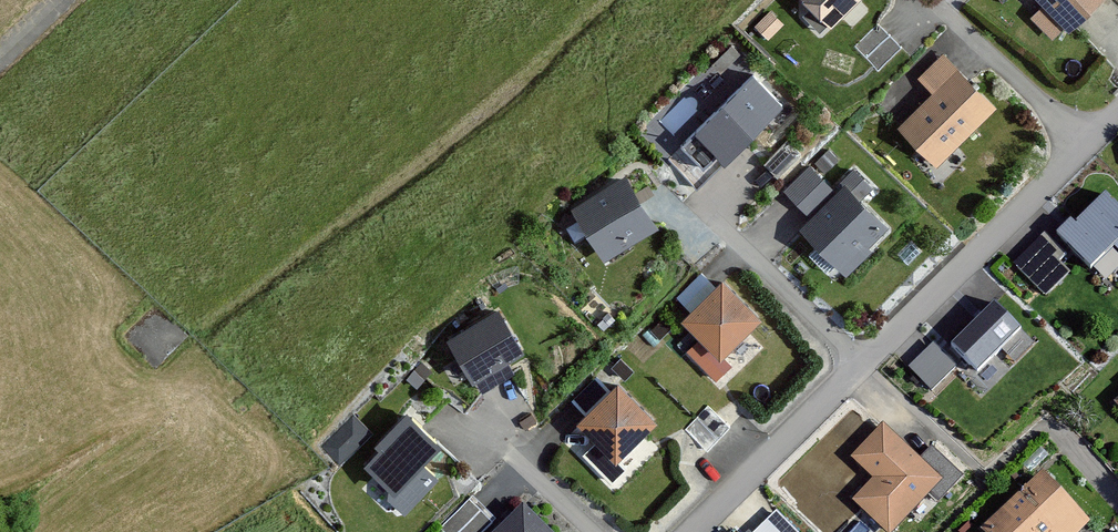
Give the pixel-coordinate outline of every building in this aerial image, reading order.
[(838,27),(868,0),(813,0),(838,27)] [(1059,35),(1095,0),(1025,0),(1059,35)] [(993,105),(943,55),(922,76),(937,91),(902,126),(937,161),(993,105)] [(784,110),(752,78),(694,135),(725,167),(784,110)] [(788,187),(815,213),(841,187),(814,160),(788,187)] [(627,177),(572,211),(604,264),(659,231),(627,177)] [(815,213),(802,228),(851,272),(895,224),(846,179),(841,187),(815,213)] [(1113,185),(1081,218),(1076,214),(1060,230),(1098,267),(1117,248),(1117,191),(1113,185)] [(1041,230),(1013,259),(1048,291),(1075,262),(1041,230)] [(727,277),(686,317),(726,358),(767,318),(727,277)] [(1018,329),(994,305),(955,345),(978,369),(1018,329)] [(525,355),(498,310),(446,341),(473,386),(525,355)] [(933,386),(958,362),(934,338),(909,362),(933,386)] [(619,385),(578,426),(597,445),(584,457),(612,484),(625,471),(619,465),(659,425),(619,385)] [(321,439),(341,459),(374,428),(354,407),(321,439)] [(448,451),(408,412),(358,463),(388,492),(387,501),(406,520),(445,481),(431,467),(448,451)] [(883,426),(854,458),(876,478),(855,500),(890,531),(939,479),(883,426)] [(1047,469),(985,525),(991,531),(1087,531),(1097,523),(1047,469)] [(498,526),(473,499),(444,527),(448,531),(492,531),(498,526)] [(522,499),(498,526),(492,531),(555,531),(522,499)]
